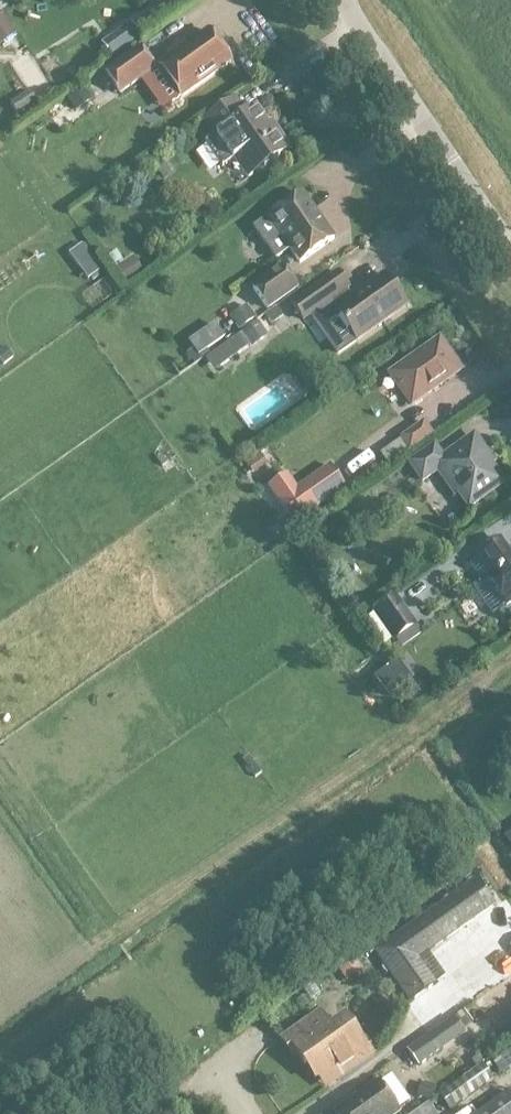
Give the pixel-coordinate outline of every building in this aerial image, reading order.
[(9,4),(6,0),(0,0),(0,10),(9,4)] [(0,16),(0,40),(12,31),(1,16),(0,16)] [(140,37),(131,24),(102,44),(111,57),(140,37)] [(231,63),(208,31),(159,66),(182,98),(231,63)] [(139,49),(105,73),(120,94),(154,70),(139,49)] [(81,88),(66,98),(75,111),(90,101),(81,88)] [(264,167),(289,149),(277,132),(274,135),(255,108),(246,114),(235,99),(204,120),(215,136),(205,143),(222,168),(242,153),(253,168),(261,162),(264,167)] [(334,239),(323,223),(318,227),(308,213),(313,210),(302,194),(268,218),(300,263),(334,239)] [(300,286),(285,265),(256,285),(271,307),(300,286)] [(356,341),(406,306),(384,275),(351,299),(345,291),(349,288),(338,273),(292,305),(303,320),(331,301),(337,309),(334,310),(356,341)] [(243,327),(259,315),(251,304),(235,315),(243,327)] [(276,308),(265,316),(271,325),(282,317),(276,308)] [(227,338),(213,319),(200,329),(213,348),(227,338)] [(241,333),(250,346),(267,334),(258,321),(241,333)] [(242,350),(234,340),(209,357),(217,368),(242,350)] [(461,370),(439,340),(390,375),(412,405),(461,370)] [(246,424),(295,391),(283,372),(255,390),(258,395),(236,409),(246,424)] [(473,397),(489,385),(483,377),(467,389),(473,397)] [(312,433),(326,423),(319,413),(305,423),(312,433)] [(425,419),(401,436),(411,450),(435,433),(425,419)] [(469,508),(503,484),(489,465),(484,457),(487,455),(474,437),(443,459),(434,446),(409,464),(422,482),(438,471),(453,492),(458,493),(469,508)] [(392,445),(381,453),(389,464),(399,456),(392,445)] [(288,472),(268,486),(295,524),(348,486),(331,462),(299,486),(288,472)] [(508,555),(510,554),(500,540),(478,555),(492,575),(487,579),(507,606),(510,603),(510,560),(508,555)] [(481,575),(469,584),(488,610),(500,602),(481,575)] [(416,626),(395,598),(374,613),(394,642),(416,626)] [(370,609),(358,615),(373,644),(385,638),(370,609)] [(390,666),(375,677),(390,697),(404,686),(390,666)] [(494,906),(476,881),(375,952),(411,1002),(436,984),(418,959),(494,906)] [(492,991),(510,974),(510,968),(497,952),(475,972),(492,991)] [(358,966),(351,955),(337,965),(345,976),(358,966)] [(284,1040),(294,1055),(298,1053),(305,1063),(308,1061),(318,1076),(336,1063),(343,1074),(372,1054),(364,1043),(361,1045),(351,1030),(336,1041),(319,1016),(284,1040)] [(453,1019),(409,1050),(419,1065),(441,1050),(439,1046),(461,1030),(453,1019)] [(502,1077),(510,1070),(510,1050),(493,1063),(502,1077)] [(478,1056),(471,1061),(476,1068),(484,1063),(478,1056)] [(475,1071),(439,1096),(449,1111),(485,1085),(475,1071)] [(410,1100),(392,1074),(380,1082),(398,1108),(410,1100)] [(335,1113),(336,1113),(396,1113),(398,1112),(377,1083),(335,1113)] [(422,1084),(419,1096),(431,1100),(434,1088),(422,1084)] [(477,1113),(510,1113),(510,1098),(507,1093),(477,1113)]
